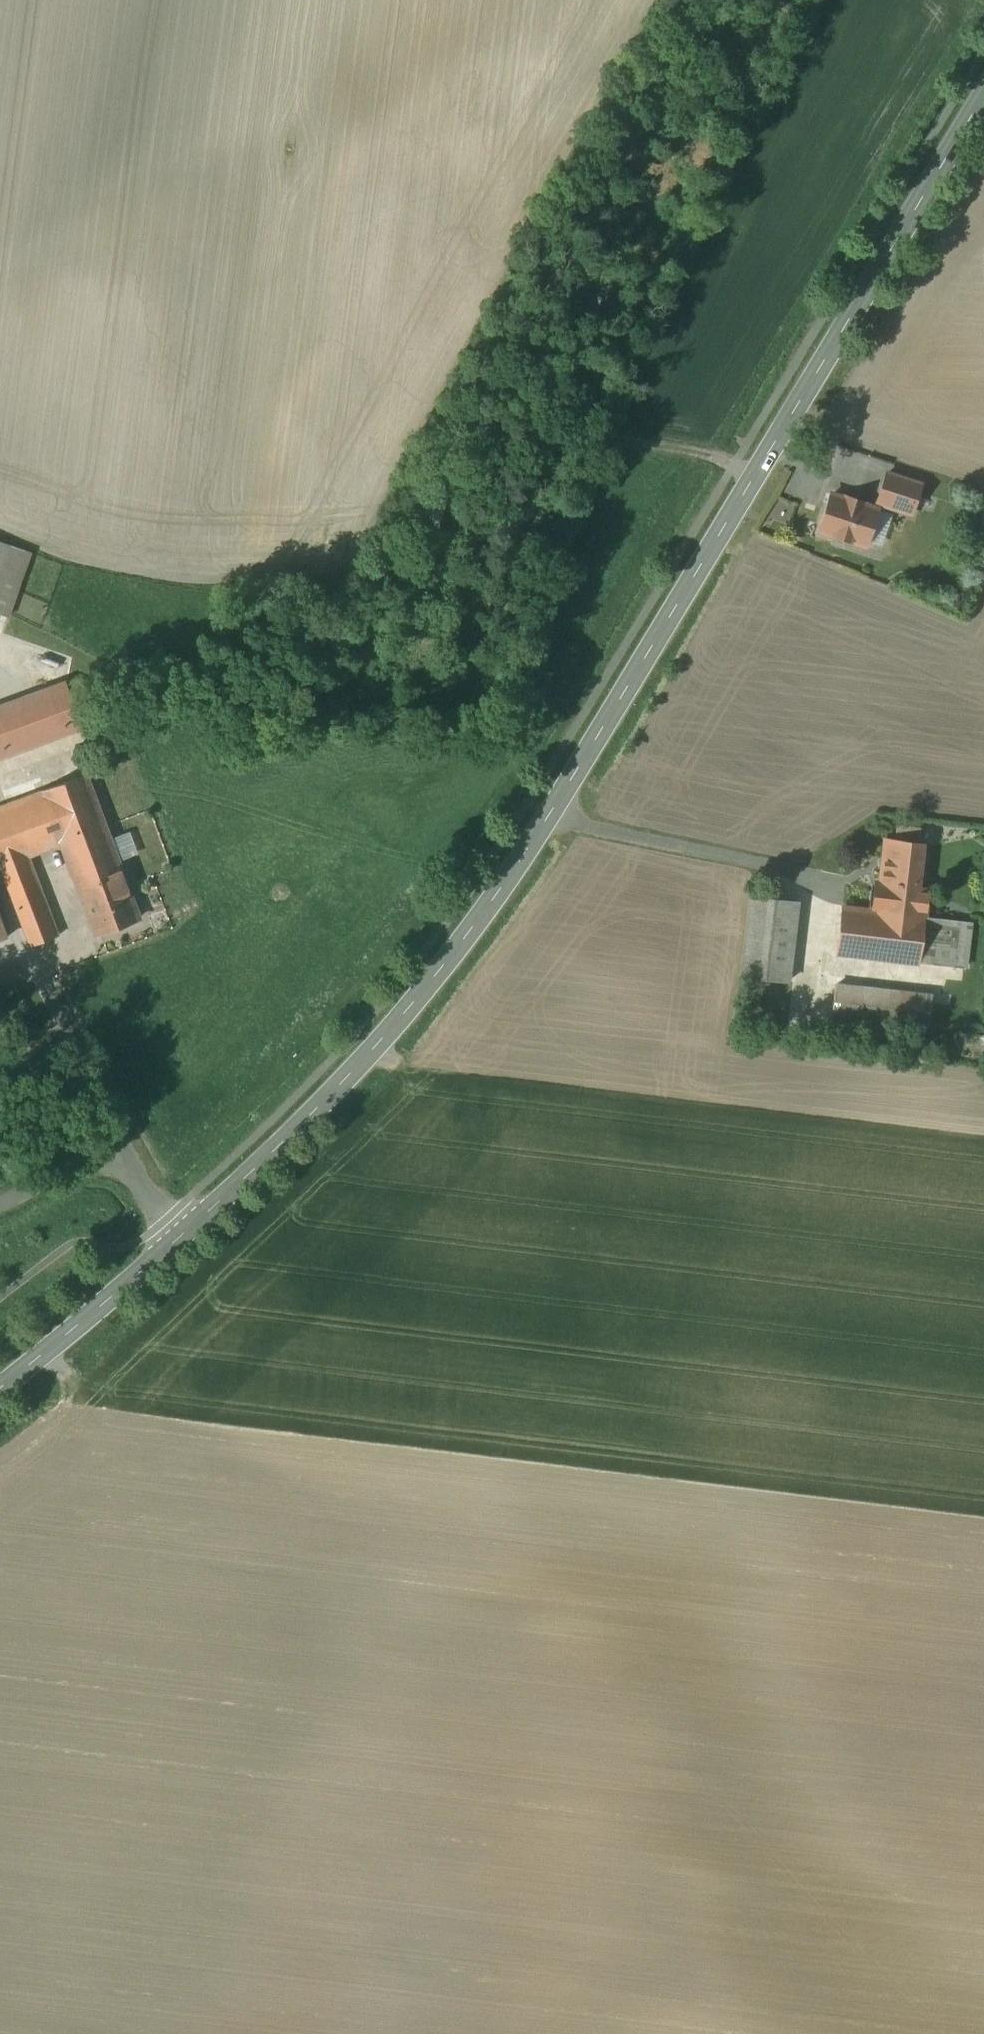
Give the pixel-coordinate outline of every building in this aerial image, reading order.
[(889,476),(878,508),(916,521),(927,489),(889,476)] [(422,484),(413,528),(439,533),(447,489),(422,484)] [(884,518),(838,500),(824,536),(870,554),(884,518)] [(20,575),(0,570),(0,646),(20,575)] [(0,709),(0,776),(74,750),(52,690),(0,709)] [(51,865),(92,963),(141,942),(75,787),(35,803),(0,814),(0,917),(18,968),(49,958),(19,875),(51,865)] [(871,858),(864,929),(825,925),(820,971),(916,980),(920,934),(913,934),(920,863),(871,858)] [(776,1023),(782,921),(737,918),(731,1021),(776,1023)] [(920,1002),(823,993),(819,1032),(916,1042),(920,1002)]
